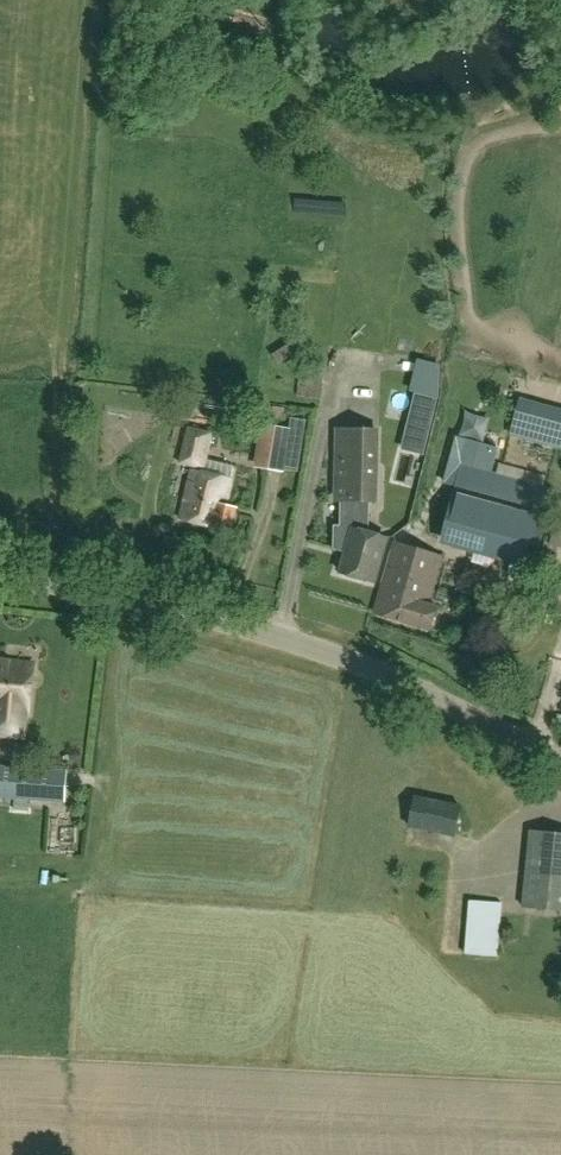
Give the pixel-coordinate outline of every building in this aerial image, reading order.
[(325,371),(302,367),(297,397),(320,400),(325,371)] [(440,420),(483,426),(488,395),(444,389),(440,420)] [(427,437),(437,400),(414,394),(410,409),(422,412),(416,434),(427,437)] [(519,403),(511,432),(560,446),(560,415),(519,403)] [(281,419),(282,408),(271,406),(269,418),(281,419)] [(293,418),(291,428),(292,429),(285,469),(298,471),(307,420),(293,418)] [(285,469),(292,429),(291,428),(262,423),(254,466),(285,471),(285,469)] [(205,467),(212,434),(189,429),(182,462),(205,467)] [(372,430),(341,430),(338,525),(334,525),(333,550),(347,553),(341,575),(374,584),(387,540),(366,534),(366,526),(363,526),(365,501),(370,501),(372,430)] [(444,480),(456,483),(439,543),(534,569),(555,492),(490,474),(496,449),(455,437),(444,480)] [(226,507),(233,481),(236,466),(208,459),(205,474),(193,471),(180,521),(231,533),(237,510),(226,507)] [(443,556),(395,543),(375,615),(432,630),(438,607),(429,605),(443,556)] [(546,543),(543,554),(550,556),(553,545),(546,543)] [(21,737),(22,712),(30,713),(34,664),(10,662),(10,661),(1,660),(0,660),(0,735),(21,737)] [(0,770),(0,796),(49,799),(51,772),(0,770)] [(404,791),(405,820),(456,818),(455,789),(404,791)] [(531,831),(523,906),(560,910),(560,835),(531,831)] [(497,956),(502,903),(471,901),(466,953),(497,956)]
